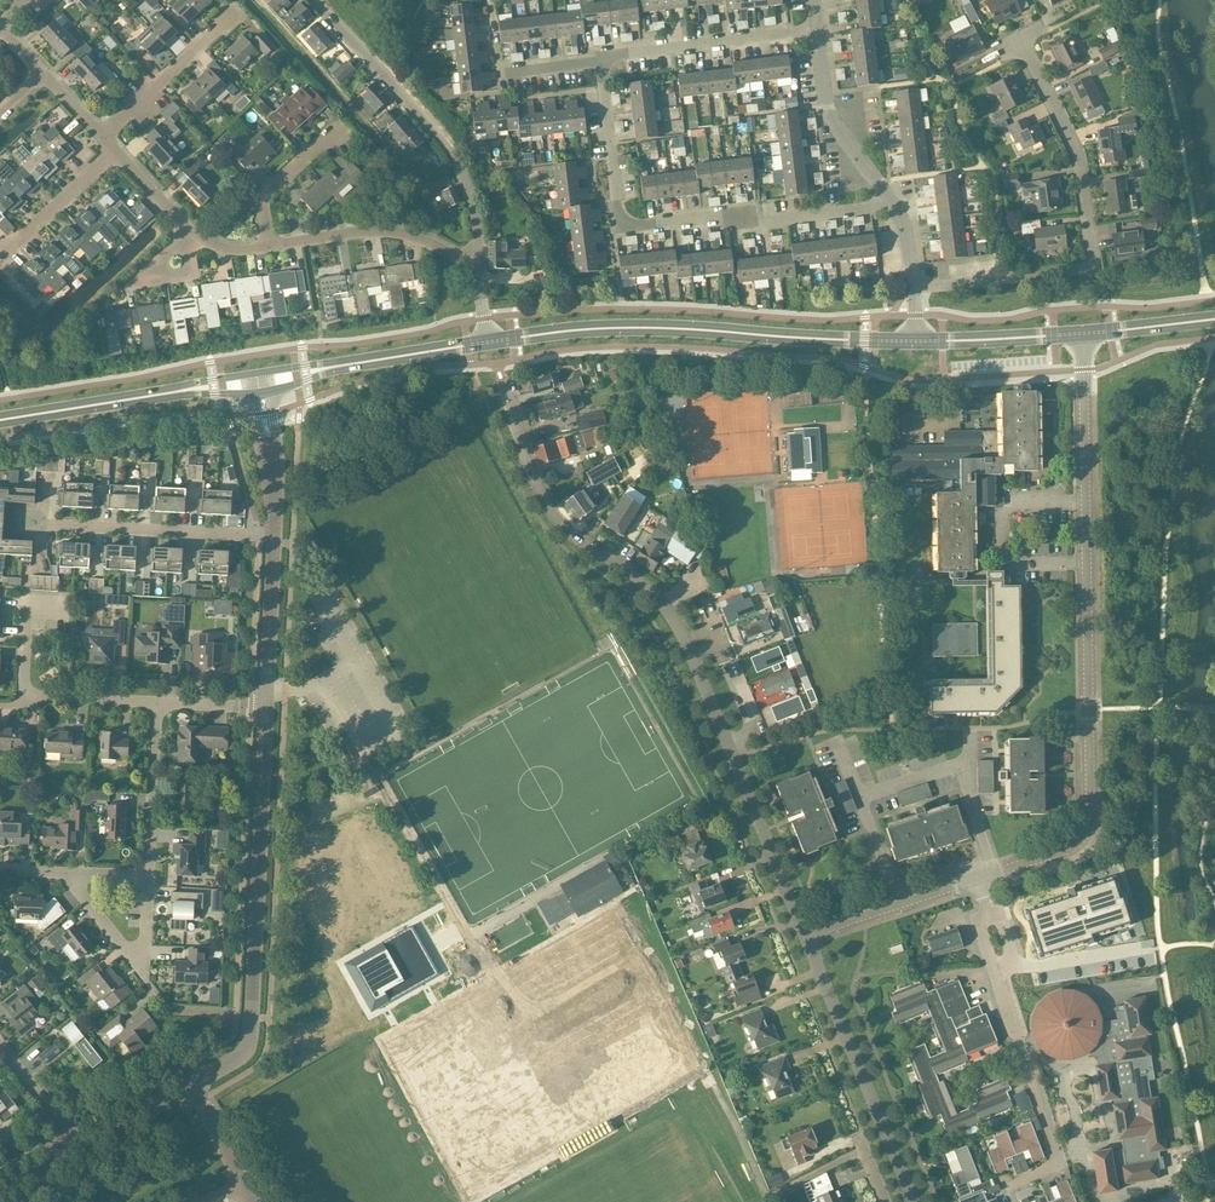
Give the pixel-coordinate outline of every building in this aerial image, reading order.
[(94,5),(92,4),(97,0),(77,0),(87,11),(94,5)] [(136,0),(128,6),(132,11),(139,5),(136,0)] [(188,24),(199,13),(187,0),(181,0),(178,3),(176,0),(170,5),(188,24)] [(211,2),(209,0),(187,0),(199,13),(211,2)] [(268,5),(278,16),(294,35),(312,18),(299,4),(287,16),(283,12),(291,5),(286,0),(274,0),(268,5)] [(635,0),(621,2),(624,24),(638,22),(635,0)] [(642,14),(656,12),(655,0),(640,0),(642,14)] [(656,12),(670,10),(668,0),(655,0),(656,12)] [(670,10),(684,9),(682,0),(668,0),(670,10)] [(684,9),(697,7),(696,0),(682,0),(684,9)] [(724,4),(725,13),(740,11),(738,0),(723,0),(724,4)] [(740,11),(753,9),(752,0),(738,0),(740,11)] [(753,9),(767,7),(766,0),(752,0),(753,9)] [(1019,12),(1019,11),(1027,7),(1024,0),(992,0),(984,4),(994,23),(1008,15),(1009,18),(1019,12)] [(857,17),(878,15),(877,1),(855,3),(857,17)] [(607,4),(610,26),(624,24),(621,2),(607,4)] [(964,6),(963,7),(971,24),(979,20),(975,13),(970,3),(964,6)] [(594,6),(596,28),(610,26),(607,4),(594,6)] [(471,5),(450,7),(451,19),(482,15),(481,10),(472,11),(471,5)] [(583,29),(596,28),(594,6),(580,7),(580,13),(581,13),(583,29)] [(48,29),(41,35),(52,47),(71,29),(66,24),(61,28),(55,22),(61,17),(56,11),(43,23),(48,29)] [(979,11),(975,13),(979,20),(981,24),(984,22),(979,11)] [(581,13),(580,13),(567,15),(570,37),(584,35),(583,29),(581,13)] [(155,24),(148,30),(164,47),(177,35),(159,15),(153,21),(155,24)] [(451,19),(453,30),(474,27),(473,23),(482,22),(482,15),(451,19)] [(553,17),(556,38),(570,37),(567,15),(553,17)] [(871,30),(880,29),(878,15),(857,17),(858,31),(871,30)] [(553,17),(539,19),(542,40),(556,38),(553,17)] [(539,19),(526,20),(529,42),(542,40),(539,19)] [(526,20),(512,22),(515,44),(529,42),(526,20)] [(501,46),(515,44),(512,22),(498,24),(501,46)] [(302,38),(318,56),(333,43),(317,24),(302,38)] [(954,34),(944,39),(957,64),(984,50),(972,25),(970,26),(954,34)] [(483,31),(475,32),(474,27),(453,30),(454,41),(484,37),(483,31)] [(52,47),(63,58),(70,52),(74,57),(87,45),(82,40),(76,45),(70,38),(75,34),(71,29),(52,47)] [(152,58),(164,47),(148,30),(136,41),(137,41),(132,46),(129,42),(123,47),(135,60),(141,55),(137,51),(141,46),(152,58)] [(858,31),(850,32),(852,46),(873,43),(871,30),(858,31)] [(253,57),(253,56),(259,50),(265,56),(274,48),(261,35),(249,46),(243,39),(225,55),(239,70),(253,57)] [(454,41),(455,51),(477,49),(476,44),(485,43),(484,37),(454,41)] [(1082,64),(1068,37),(1049,47),(1063,74),(1082,64)] [(1123,50),(1119,41),(1098,51),(1103,60),(1123,50)] [(852,46),(854,60),(875,57),(873,43),(852,46)] [(72,69),(83,81),(102,63),(97,58),(92,62),(86,55),(91,50),(87,45),(74,57),(79,62),(72,69)] [(455,51),(457,62),(487,59),(486,53),(477,55),(477,49),(455,51)] [(788,57),(773,59),(776,81),(790,79),(788,57)] [(855,74),(877,71),(875,57),(854,60),(855,74)] [(457,62),(458,73),(479,71),(479,66),(488,65),(487,59),(457,62)] [(776,81),(773,59),(760,61),(762,82),(776,81)] [(760,61),(746,62),(748,84),(762,82),(760,61)] [(354,72),(345,62),(330,75),(338,85),(354,72)] [(748,84),(746,62),(731,64),(732,70),(733,70),(735,86),(748,84)] [(1104,62),(1088,70),(1091,77),(1107,69),(1104,62)] [(83,81),(94,92),(101,86),(106,91),(118,79),(113,73),(108,78),(102,72),(106,67),(102,63),(83,81)] [(733,70),(732,70),(719,72),(721,94),(736,92),(735,86),(733,70)] [(208,71),(196,82),(211,99),(223,88),(226,91),(232,97),(237,91),(221,73),(215,78),(208,71)] [(458,73),(459,84),(490,80),(489,75),(480,76),(479,71),(458,73)] [(857,88),(878,85),(877,71),(855,74),(857,88)] [(721,94),(719,72),(705,74),(708,96),(721,94)] [(705,74),(691,75),(694,97),(708,96),(705,74)] [(679,99),(694,97),(691,75),(677,77),(679,99)] [(996,95),(1004,111),(1004,112),(1005,112),(1025,102),(1019,90),(1017,91),(1010,77),(990,88),(994,95),(996,95)] [(1098,117),(1106,113),(1101,104),(1102,104),(1089,78),(1069,88),(1083,114),(1085,112),(1089,120),(1098,116),(1098,117)] [(460,95),(482,93),(482,88),(490,87),(490,80),(459,84),(460,95)] [(196,82),(184,94),(191,101),(185,106),(202,124),(208,119),(199,110),(211,99),(196,82)] [(650,82),(628,85),(630,99),(652,96),(650,82)] [(390,101),(374,84),(354,102),(369,119),(390,101)] [(305,95),(302,92),(291,102),(307,119),(313,113),(316,116),(326,106),(311,90),(305,95)] [(896,102),(885,104),(886,108),(920,104),(919,90),(895,93),(896,102)] [(652,96),(630,99),(632,113),(654,110),(652,96)] [(267,119),(279,132),(284,127),(291,134),(307,119),(291,102),(286,97),(280,102),(285,108),(276,117),(273,114),(267,119)] [(787,98),(788,106),(797,105),(796,97),(787,98)] [(258,98),(252,103),(267,119),(273,114),(258,98)] [(499,111),(494,112),(496,134),(507,132),(503,101),(498,102),(499,111)] [(509,101),(503,101),(507,132),(518,131),(517,118),(516,109),(510,110),(509,101)] [(585,132),(583,110),(577,111),(576,101),(570,102),(574,133),(585,132)] [(560,113),(563,135),(574,133),(570,102),(565,103),(566,112),(560,113)] [(182,112),(178,108),(174,103),(167,109),(174,117),(176,115),(177,116),(182,112)] [(489,103),(482,104),(486,135),(496,134),(494,112),(490,112),(489,103)] [(472,115),(474,137),(486,135),(482,104),(477,105),(478,114),(472,115)] [(555,104),(548,105),(552,136),(563,135),(560,113),(556,113),(555,104)] [(922,118),(920,104),(886,108),(886,114),(898,113),(899,121),(922,118)] [(544,115),(539,116),(541,137),(552,136),(548,105),(543,105),(544,115)] [(534,116),(533,107),(527,108),(530,139),(541,137),(539,116),(534,116)] [(519,140),(530,139),(527,108),(521,108),(523,118),(517,118),(518,131),(519,140)] [(632,113),(633,127),(655,124),(654,110),(632,113)] [(1009,119),(1005,112),(1004,112),(1004,111),(992,117),(996,125),(1009,119)] [(797,113),(775,115),(777,129),(798,127),(797,113)] [(386,114),(373,124),(383,136),(386,133),(407,157),(426,141),(404,116),(395,124),(386,114)] [(730,126),(739,125),(738,117),(729,118),(730,126)] [(756,132),(754,117),(746,118),(747,133),(756,132)] [(62,132),(70,126),(64,118),(56,125),(62,132)] [(900,129),(888,130),(889,136),(924,131),(922,118),(899,121),(900,129)] [(1101,137),(1098,137),(1101,155),(1103,154),(1104,163),(1113,162),(1113,163),(1124,161),(1120,133),(1133,131),(1131,118),(1118,120),(1119,129),(1100,132),(1101,137)] [(1044,140),(1037,126),(1030,129),(1025,119),(1007,128),(1015,144),(1018,143),(1022,150),(1044,140)] [(167,120),(147,138),(154,145),(148,151),(165,168),(180,154),(170,143),(181,133),(173,125),(172,126),(167,120)] [(1001,131),(1008,127),(1005,121),(998,125),(1001,131)] [(635,141),(657,138),(655,124),(633,127),(635,141)] [(798,127),(777,129),(778,143),(800,141),(798,127)] [(54,166),(61,159),(65,162),(75,153),(58,134),(50,142),(39,130),(29,140),(39,151),(40,151),(54,166)] [(940,138),(947,137),(947,130),(939,130),(940,138)] [(889,136),(890,141),(901,140),(902,148),(925,145),(924,131),(889,136)] [(229,153),(244,169),(253,161),(260,168),(275,155),(258,137),(244,150),(239,144),(229,153)] [(802,154),(800,141),(778,143),(780,157),(802,154)] [(903,157),(892,158),(892,163),(927,159),(925,145),(902,148),(903,157)] [(36,183),(44,176),(47,179),(57,169),(54,166),(40,151),(39,151),(32,158),(22,146),(11,156),(22,168),(36,183)] [(803,168),(802,154),(780,157),(782,171),(803,168)] [(632,163),(631,155),(618,157),(619,165),(632,163)] [(197,158),(182,173),(189,181),(183,187),(201,206),(216,193),(197,174),(199,172),(197,170),(204,164),(197,158)] [(753,183),(750,159),(736,161),(739,185),(753,183)] [(892,163),(893,168),(904,167),(905,176),(929,173),(927,159),(892,163)] [(736,161),(722,163),(725,187),(739,185),(736,161)] [(19,199),(26,192),(29,196),(40,186),(36,183),(22,168),(14,174),(4,163),(0,167),(0,180),(4,184),(19,199)] [(722,163),(709,165),(712,188),(725,187),(722,163)] [(575,164),(553,166),(555,178),(585,174),(584,169),(575,170),(575,164)] [(358,173),(350,165),(335,179),(334,178),(329,173),(301,200),(314,213),(332,196),(342,207),(347,202),(352,207),(369,191),(367,189),(378,180),(365,167),(358,173)] [(698,190),(712,188),(709,165),(694,167),(695,173),(696,173),(698,190)] [(805,182),(803,168),(782,171),(783,184),(805,182)] [(1128,172),(1130,180),(1147,177),(1146,170),(1128,172)] [(682,174),(685,198),(699,196),(698,190),(696,173),(695,173),(682,174)] [(585,174),(555,178),(556,189),(577,186),(577,181),(586,180),(585,174)] [(682,174),(668,176),(671,199),(685,198),(682,174)] [(1019,189),(1017,174),(1001,177),(1004,191),(1019,189)] [(923,188),(923,194),(957,189),(956,175),(933,178),(934,187),(923,188)] [(451,184),(447,176),(435,181),(424,186),(428,192),(439,187),(439,189),(451,184)] [(668,176),(654,178),(657,201),(671,199),(668,176)] [(640,179),(643,203),(657,201),(654,178),(640,179)] [(1059,192),(1057,180),(1022,185),(1024,197),(1035,195),(1037,213),(1058,210),(1056,192),(1059,192)] [(1129,213),(1124,180),(1105,183),(1109,216),(1129,213)] [(807,196),(805,182),(783,184),(785,198),(807,196)] [(1,216),(8,209),(11,212),(22,202),(19,199),(4,184),(0,188),(0,216),(1,216)] [(463,202),(456,186),(440,193),(447,209),(463,202)] [(577,186),(556,189),(557,199),(557,200),(588,196),(587,190),(578,191),(577,186)] [(959,203),(957,189),(923,194),(924,199),(936,198),(937,206),(959,203)] [(153,217),(145,209),(136,218),(111,192),(104,199),(100,196),(90,205),(93,209),(94,208),(108,223),(115,216),(126,228),(128,225),(136,234),(153,217)] [(557,199),(550,200),(551,211),(556,210),(568,209),(580,207),(579,202),(589,201),(588,196),(557,200),(557,199)] [(926,215),(927,221),(961,217),(959,203),(937,206),(938,214),(926,215)] [(580,207),(568,209),(568,210),(570,220),(599,216),(599,211),(590,212),(589,206),(580,207)] [(108,244),(118,234),(108,223),(94,208),(93,209),(86,216),(82,212),(72,222),(76,225),(90,240),(97,233),(108,244)] [(599,216),(570,220),(571,231),(592,229),(591,224),(600,223),(599,216)] [(963,230),(961,217),(927,221),(927,227),(939,225),(940,233),(963,230)] [(1141,220),(1142,231),(1156,230),(1155,218),(1141,220)] [(1020,223),(1022,236),(1034,234),(1036,251),(1065,247),(1062,227),(1040,230),(1039,220),(1020,223)] [(91,261),(101,251),(90,240),(76,225),(68,232),(65,229),(55,238),(58,242),(58,241),(73,256),(80,250),(91,261)] [(592,229),(571,231),(572,242),(602,238),(602,233),(593,234),(592,229)] [(929,243),(930,248),(964,244),(963,230),(940,233),(941,241),(929,243)] [(1144,252),(1141,232),(1112,236),(1115,256),(1144,252)] [(874,236),(859,238),(862,260),(876,258),(874,236)] [(602,238),(572,242),(574,253),(595,250),(594,246),(603,244),(602,238)] [(862,260),(859,238),(846,240),(848,262),(862,260)] [(848,262),(846,240),(832,241),(835,263),(848,262)] [(48,245),(37,255),(40,258),(41,258),(55,273),(62,266),(73,278),(83,268),(73,256),(58,241),(58,242),(51,249),(48,245)] [(835,263),(832,241),(818,243),(821,265),(835,263)] [(512,242),(488,243),(488,270),(525,270),(524,252),(512,252),(512,242)] [(804,245),(807,267),(821,265),(818,243),(804,245)] [(976,252),(985,251),(984,243),(975,244),(976,252)] [(944,261),(966,258),(964,244),(930,248),(931,254),(943,252),(944,261)] [(790,246),(791,256),(793,268),(807,267),(804,245),(790,246)] [(595,250),(574,253),(575,264),(605,260),(604,255),(595,256),(595,250)] [(550,267),(546,252),(536,253),(537,267),(550,267)] [(675,252),(660,254),(663,276),(676,274),(677,274),(675,259),(675,252)] [(733,274),(730,252),(716,254),(718,276),(733,274)] [(646,256),(649,278),(663,276),(660,254),(646,256)] [(716,254),(702,256),(705,277),(718,276),(716,254)] [(646,256),(632,258),(635,280),(649,278),(646,256)] [(688,257),(691,279),(705,277),(702,256),(688,257)] [(781,279),(795,278),(793,268),(791,256),(778,257),(781,279)] [(677,281),(691,279),(688,257),(675,259),(677,274),(676,274),(677,281)] [(778,257),(764,259),(767,281),(781,279),(778,257)] [(30,262),(20,272),(37,290),(38,289),(41,293),(48,286),(55,294),(66,284),(55,273),(41,258),(40,258),(33,265),(30,262)] [(618,260),(621,281),(635,280),(632,258),(618,260)] [(764,259),(750,261),(753,283),(767,281),(764,259)] [(605,260),(575,264),(576,275),(597,273),(597,267),(606,266),(605,260)] [(736,262),(739,284),(753,283),(750,261),(736,262)] [(385,268),(385,270),(389,292),(392,311),(404,309),(400,284),(414,282),(414,281),(422,280),(419,265),(412,266),(412,265),(407,266),(407,264),(385,268)] [(371,315),(367,290),(381,288),(382,293),(389,292),(385,270),(379,271),(378,271),(374,271),(373,270),(352,273),(352,276),(355,291),(359,317),(371,315)] [(275,318),(287,316),(284,298),(298,296),(298,293),(305,292),(305,287),(302,272),(294,274),(294,273),(291,273),(289,272),(268,276),(268,278),(271,293),(275,318)] [(347,293),(355,291),(352,276),(345,277),(345,276),(342,277),(340,275),(318,279),(325,322),(337,320),(333,295),(347,293)] [(235,283),(237,298),(241,324),(253,322),(249,297),(264,294),(271,293),(268,278),(261,279),(261,278),(257,279),(256,278),(234,281),(235,283)] [(203,300),(206,315),(208,329),(220,327),(216,302),(231,300),(231,299),(237,298),(235,283),(228,284),(224,284),(223,283),(201,287),(203,300)] [(170,303),(170,305),(172,321),(176,346),(188,344),(184,320),(199,317),(199,316),(206,315),(203,300),(196,301),(196,300),(192,301),(191,300),(170,303)] [(136,311),(139,326),(143,351),(155,349),(151,325),(166,323),(165,322),(172,321),(170,305),(163,306),(163,305),(159,306),(158,305),(136,309),(136,311)] [(132,327),(139,326),(136,311),(129,312),(129,311),(125,312),(124,311),(103,314),(110,357),(121,355),(117,331),(132,328),(132,327)] [(97,341),(99,348),(107,347),(106,340),(97,341)] [(548,374),(528,381),(531,387),(530,389),(531,392),(533,393),(533,395),(552,388),(558,387),(555,378),(559,377),(557,371),(548,374)] [(561,385),(564,393),(581,387),(579,379),(561,385)] [(1036,393),(1029,393),(1029,389),(1029,388),(1029,387),(1028,387),(1027,386),(1026,386),(1015,386),(1014,386),(1014,387),(1013,388),(1012,389),(1013,393),(1000,393),(1001,433),(996,433),(996,432),(943,433),(943,447),(892,447),(892,480),(960,479),(960,494),(935,494),(937,573),(949,573),(949,577),(949,578),(949,579),(950,579),(950,580),(951,580),(952,580),(963,580),(964,580),(964,579),(965,579),(965,578),(966,577),(966,573),(972,573),(971,507),(994,507),(993,476),(1000,476),(1001,476),(1002,475),(1002,474),(1002,473),(1002,466),(1013,466),(1013,470),(1014,471),(1014,472),(1015,472),(1016,472),(1037,472),(1036,393)] [(777,395),(777,387),(765,388),(766,395),(777,395)] [(556,400),(536,406),(538,413),(537,415),(539,418),(540,419),(541,421),(560,415),(561,417),(564,419),(569,418),(570,415),(575,413),(574,411),(568,393),(560,395),(555,397),(556,400)] [(683,395),(661,396),(661,415),(683,414),(683,395)] [(577,419),(579,431),(606,425),(603,413),(577,419)] [(891,427),(904,427),(904,413),(891,413),(891,427)] [(633,422),(624,424),(626,430),(634,428),(633,422)] [(619,424),(611,427),(613,435),(621,432),(619,424)] [(822,473),(819,429),(793,430),(794,434),(786,434),(789,472),(811,470),(811,474),(822,473)] [(598,430),(592,432),(595,445),(601,444),(598,430)] [(582,434),(536,447),(541,465),(566,458),(576,455),(575,450),(585,447),(582,434)] [(586,473),(593,487),(614,475),(607,462),(586,473)] [(236,480),(232,466),(225,468),(229,482),(236,480)] [(58,493),(57,506),(77,507),(78,484),(63,483),(63,493),(58,493)] [(93,485),(78,484),(77,507),(96,508),(97,495),(92,494),(93,485)] [(104,495),(104,509),(123,510),(124,486),(109,486),(109,495),(104,495)] [(139,487),(124,486),(123,510),(142,511),(143,497),(138,497),(139,487)] [(150,511),(169,512),(170,489),(156,488),(155,497),(151,497),(150,511)] [(4,502),(4,503),(8,503),(8,489),(0,489),(0,502),(4,502)] [(35,490),(8,489),(8,503),(34,504),(35,490)] [(185,499),(185,489),(170,489),(169,512),(189,513),(189,499),(185,499)] [(197,499),(196,513),(216,514),(217,491),(202,490),(202,500),(197,499)] [(583,490),(563,504),(577,523),(597,508),(583,490)] [(231,501),(231,492),(217,491),(216,514),(235,515),(236,501),(231,501)] [(641,507),(622,495),(603,525),(622,538),(641,507)] [(643,532),(634,545),(638,548),(641,550),(635,560),(651,570),(658,558),(655,556),(661,548),(665,550),(664,551),(686,565),(700,543),(674,526),(666,521),(662,519),(651,537),(650,536),(643,532)] [(32,543),(6,541),(5,555),(31,557),(32,543)] [(59,558),(59,568),(74,568),(75,545),(55,544),(55,558),(59,558)] [(94,560),(94,546),(75,545),(74,568),(88,569),(89,560),(94,560)] [(106,560),(105,570),(120,571),(121,547),(102,546),(101,560),(106,560)] [(141,548),(121,547),(120,571),(135,571),(135,562),(140,562),(141,548)] [(152,572),(166,573),(167,550),(148,549),(147,562),(152,563),(152,572)] [(187,551),(167,550),(166,573),(181,574),(182,564),(186,564),(187,551)] [(198,574),(213,575),(214,552),(194,551),(194,565),(198,565),(198,574)] [(240,588),(241,565),(233,564),(233,553),(214,552),(213,575),(227,576),(226,588),(240,588)] [(1021,689),(1021,675),(1020,587),(1009,587),(1009,576),(1002,576),(1002,572),(986,572),(987,678),(929,679),(930,715),(996,714),(1021,689)] [(7,585),(21,586),(21,578),(7,577),(7,585)] [(769,598),(775,609),(781,606),(775,595),(769,598)] [(216,599),(215,614),(233,614),(233,600),(216,599)] [(754,612),(749,599),(719,610),(724,623),(754,612)] [(799,635),(788,604),(772,610),(784,641),(799,635)] [(776,632),(768,614),(736,626),(744,645),(776,632)] [(86,631),(86,635),(88,638),(87,653),(86,653),(86,662),(87,664),(96,664),(96,663),(112,663),(113,645),(123,646),(124,622),(114,621),(113,638),(94,637),(94,631),(93,629),(88,629),(86,631)] [(977,657),(976,624),(932,625),(932,657),(977,657)] [(180,627),(164,626),(164,635),(149,634),(148,638),(136,638),(136,654),(148,654),(147,662),(168,663),(169,645),(179,645),(180,627)] [(215,670),(215,668),(230,669),(231,653),(225,653),(226,644),(218,644),(219,635),(196,634),(196,637),(191,637),(190,651),(192,652),(192,661),(206,662),(206,669),(215,670)] [(792,640),(786,642),(791,655),(797,652),(792,640)] [(747,659),(754,675),(784,662),(777,646),(747,659)] [(802,664),(795,666),(800,678),(807,676),(802,664)] [(797,686),(790,671),(761,683),(767,698),(797,686)] [(812,689),(806,691),(810,704),(817,701),(812,689)] [(798,694),(767,706),(774,723),(805,711),(798,694)] [(179,761),(201,762),(202,743),(209,744),(209,746),(227,747),(228,730),(209,729),(209,731),(202,731),(202,728),(181,728),(179,761)] [(25,750),(26,731),(0,730),(0,749),(25,750)] [(82,758),(83,735),(72,735),(72,731),(63,730),(62,734),(47,733),(46,753),(61,754),(61,757),(82,758)] [(118,733),(102,732),(101,760),(117,760),(117,757),(128,757),(129,740),(118,740),(118,733)] [(1041,740),(1030,740),(1007,740),(1008,773),(998,773),(998,782),(1008,782),(1008,814),(1042,814),(1041,781),(1029,781),(1029,773),(1041,773),(1041,740)] [(993,794),(992,761),(977,761),(977,794),(993,794)] [(792,824),(805,854),(836,841),(824,812),(833,808),(829,799),(820,803),(808,773),(777,786),(789,816),(801,812),(804,819),(792,824)] [(210,786),(226,787),(227,778),(211,778),(210,786)] [(856,811),(844,781),(830,786),(842,817),(856,811)] [(175,815),(194,816),(195,785),(177,784),(175,815)] [(931,798),(927,784),(896,794),(900,808),(931,798)] [(109,792),(95,791),(94,801),(109,802),(109,792)] [(105,838),(124,839),(126,807),(107,806),(105,838)] [(886,829),(896,861),(927,851),(923,839),(931,837),(935,848),(966,838),(956,806),(925,816),(922,807),(913,810),(916,819),(886,829)] [(58,849),(76,850),(77,831),(86,831),(87,812),(73,811),(72,826),(59,825),(59,829),(44,828),(43,846),(58,847),(58,849)] [(5,844),(29,846),(30,828),(22,827),(22,824),(13,824),(14,813),(0,812),(0,846),(5,847),(5,844)] [(697,867),(710,863),(708,859),(710,859),(708,852),(706,853),(703,844),(702,844),(694,823),(674,831),(675,833),(657,840),(658,842),(647,846),(650,854),(651,853),(652,858),(662,853),(663,854),(681,847),(682,851),(681,852),(683,856),(673,860),(676,869),(686,866),(689,873),(698,870),(697,867)] [(177,875),(198,876),(199,851),(205,851),(206,832),(190,831),(190,846),(174,845),(173,858),(178,859),(177,875)] [(604,862),(559,887),(562,890),(536,905),(549,928),(574,913),(578,919),(623,893),(609,869),(618,864),(612,853),(602,858),(604,862)] [(1082,891),(1029,908),(1044,950),(1095,934),(1096,937),(1103,935),(1101,930),(1134,919),(1128,896),(1126,897),(1118,876),(1087,886),(1086,884),(1080,886),(1082,891)] [(698,902),(701,911),(725,902),(718,886),(707,890),(704,883),(690,888),(695,900),(700,898),(702,901),(698,902)] [(169,931),(188,931),(189,920),(193,920),(194,909),(203,910),(204,893),(171,892),(171,904),(174,904),(173,917),(170,917),(169,931)] [(39,924),(43,930),(65,912),(55,898),(47,904),(42,898),(16,897),(15,918),(39,920),(39,924)] [(707,939),(715,936),(715,934),(719,933),(721,938),(726,936),(724,931),(733,927),(727,914),(712,920),(709,913),(688,922),(693,934),(703,930),(707,939)] [(94,947),(76,926),(66,934),(61,928),(48,938),(59,952),(69,944),(80,958),(94,947)] [(411,926),(344,964),(371,1012),(439,975),(411,926)] [(927,939),(933,957),(961,948),(955,930),(927,939)] [(718,970),(721,969),(724,977),(740,971),(738,963),(746,960),(740,944),(731,947),(728,940),(712,947),(715,954),(712,956),(718,970)] [(903,953),(901,944),(888,948),(891,957),(903,953)] [(207,985),(208,963),(205,963),(206,950),(190,950),(189,962),(177,962),(176,983),(207,985)] [(676,968),(681,965),(678,957),(672,959),(676,968)] [(81,987),(89,980),(111,1008),(120,1001),(131,993),(119,978),(118,979),(110,969),(100,976),(94,967),(76,981),(81,987)] [(743,978),(740,971),(724,977),(727,984),(732,983),(735,992),(734,992),(736,998),(733,999),(736,1008),(753,1001),(750,994),(758,990),(752,974),(743,978)] [(36,978),(28,984),(37,994),(44,987),(36,978)] [(922,981),(889,994),(895,1011),(891,1013),(896,1026),(929,1012),(932,1019),(929,1020),(942,1053),(930,1058),(924,1044),(905,1052),(919,1085),(914,1087),(928,1120),(940,1116),(944,1125),(942,1126),(947,1138),(981,1125),(980,1122),(1013,1108),(1006,1092),(1011,1090),(1006,1077),(972,1091),(977,1103),(968,1106),(969,1109),(959,1112),(946,1079),(939,1083),(936,1076),(969,1062),(966,1056),(997,1043),(985,1014),(978,1017),(974,1007),(970,1009),(957,978),(935,987),(935,989),(927,992),(922,981)] [(30,1020),(38,1014),(29,1002),(34,998),(25,986),(12,997),(17,1003),(7,1010),(13,1018),(10,1020),(22,1036),(35,1026),(30,1020)] [(1160,1178),(1155,1151),(1166,1149),(1157,1098),(1150,1099),(1144,1057),(1150,1056),(1147,1038),(1145,1039),(1145,1036),(1150,1035),(1144,998),(1124,1001),(1124,1005),(1115,1007),(1115,1008),(1114,1009),(1114,1013),(1116,1012),(1117,1020),(1100,1023),(1100,1020),(1095,1007),(1085,998),(1073,992),(1060,992),(1047,997),(1038,1006),(1033,1018),(1032,1032),(1037,1044),(1046,1054),(1059,1059),(1072,1059),(1084,1054),(1087,1052),(1097,1061),(1097,1065),(1095,1066),(1100,1101),(1112,1099),(1112,1105),(1110,1105),(1115,1140),(1119,1140),(1120,1150),(1109,1151),(1109,1150),(1091,1152),(1097,1194),(1115,1191),(1114,1184),(1121,1183),(1121,1185),(1160,1178)] [(156,1027),(143,1010),(126,1023),(120,1015),(98,1033),(110,1048),(121,1039),(131,1052),(134,1052),(142,1046),(142,1043),(140,1040),(156,1027)] [(779,1042),(775,1032),(769,1034),(760,1011),(742,1018),(751,1042),(755,1040),(758,1050),(779,1042)] [(711,1017),(702,1013),(699,1020),(708,1023),(711,1017)] [(64,1031),(68,1037),(93,1069),(103,1061),(76,1027),(73,1023),(64,1031)] [(703,1026),(708,1039),(716,1036),(711,1023),(703,1026)] [(38,1057),(44,1064),(61,1051),(55,1043),(38,1057)] [(788,1065),(785,1058),(760,1067),(770,1091),(773,1090),(777,1100),(794,1093),(783,1067),(788,1065)] [(154,1073),(154,1065),(139,1066),(140,1074),(154,1073)] [(3,1123),(20,1109),(4,1090),(0,1093),(0,1120),(3,1123)] [(1013,1095),(1021,1114),(1032,1109),(1025,1090),(1013,1095)] [(738,1119),(741,1124),(748,1121),(745,1115),(738,1119)] [(1018,1161),(1025,1159),(1022,1152),(1027,1150),(1032,1162),(1044,1157),(1034,1132),(1041,1129),(1035,1116),(1028,1119),(1030,1122),(1018,1126),(1022,1138),(1011,1143),(1018,1161)] [(568,1159),(620,1130),(615,1121),(563,1150),(568,1159)] [(810,1128),(785,1138),(786,1139),(780,1141),(784,1151),(790,1149),(797,1166),(805,1163),(802,1157),(813,1153),(812,1150),(816,1148),(814,1144),(816,1144),(810,1128)] [(1009,1158),(1016,1175),(1022,1172),(1018,1161),(1011,1143),(1006,1131),(994,1136),(999,1148),(987,1153),(995,1173),(1008,1168),(1004,1160),(1009,1158)] [(962,1171),(950,1176),(959,1198),(959,1199),(983,1190),(982,1190),(982,1189),(981,1190),(978,1184),(969,1187),(967,1183),(979,1178),(966,1146),(954,1150),(962,1171)] [(765,1180),(769,1189),(783,1183),(779,1174),(765,1180)] [(1041,1185),(1045,1195),(1048,1201),(1076,1201),(1067,1180),(1055,1185),(1060,1197),(1055,1199),(1048,1183),(1041,1185)] [(818,1200),(818,1201),(845,1201),(839,1187),(833,1190),(830,1183),(806,1193),(810,1201),(812,1201),(818,1200)] [(996,1198),(987,1201),(985,1195),(987,1194),(990,1195),(1000,1191),(998,1184),(982,1190),(983,1190),(959,1199),(959,1198),(958,1199),(959,1201),(997,1201),(996,1198)]
